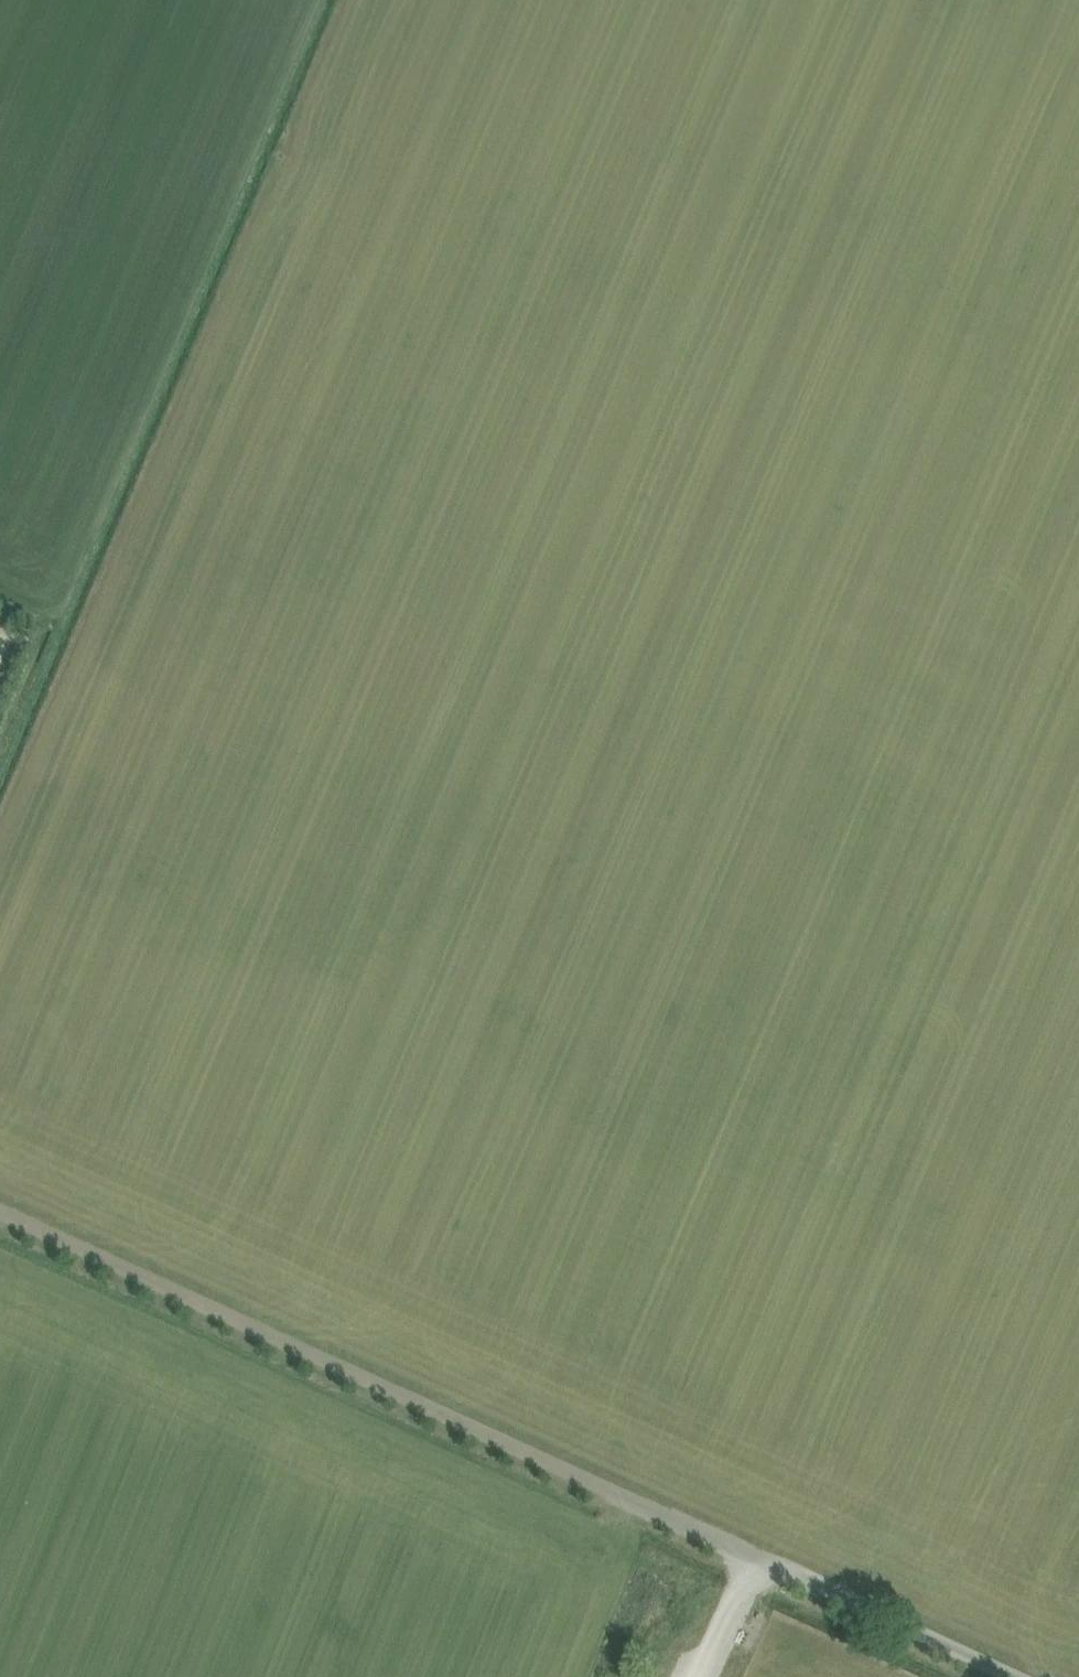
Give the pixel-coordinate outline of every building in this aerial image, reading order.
[(13,645),(0,640),(0,679),(13,645)]
